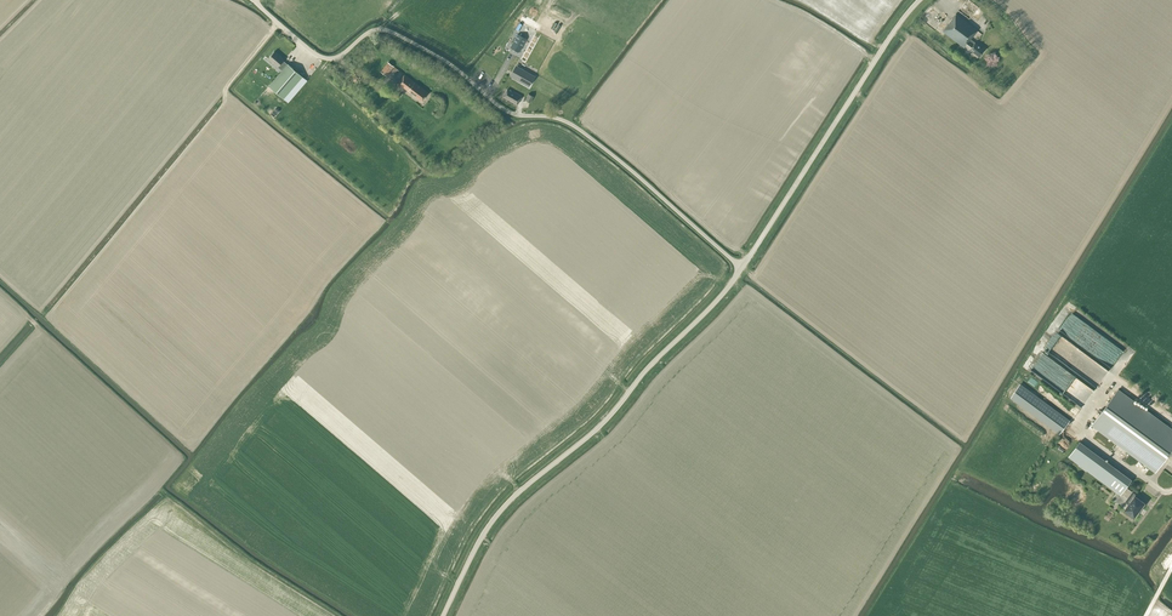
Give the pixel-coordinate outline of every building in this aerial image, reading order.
[(969,20),(978,8),(969,0),(967,0),(958,11),(969,20)] [(965,46),(979,57),(984,50),(971,39),(977,30),(955,14),(942,31),(964,47),(965,46)] [(518,34),(510,47),(518,52),(526,39),(518,34)] [(268,86),(283,99),(288,103),(307,81),(287,64),(287,65),(283,61),(284,60),(274,51),(268,59),(282,71),(268,86)] [(394,66),(388,62),(381,71),(387,76),(394,66)] [(521,68),(515,78),(529,87),(534,78),(535,77),(521,68)] [(349,80),(357,83),(361,77),(353,73),(349,80)] [(403,88),(422,101),(428,93),(405,75),(397,85),(402,89),(403,88)] [(517,105),(522,97),(514,92),(513,93),(507,90),(503,97),(517,105)] [(525,100),(530,102),(534,97),(529,94),(525,100)] [(1062,343),(1068,348),(1072,342),(1066,339),(1067,337),(1059,332),(1055,337),(1063,342),(1062,343)] [(1045,350),(1043,356),(1055,361),(1057,362),(1060,357),(1045,350)] [(1032,376),(1028,381),(1035,386),(1039,381),(1032,376)] [(1068,421),(1020,385),(1011,397),(1059,433),(1068,421)] [(1093,424),(1156,471),(1171,451),(1171,452),(1171,430),(1118,390),(1093,424)] [(1141,508),(1144,503),(1137,497),(1139,494),(1134,490),(1133,492),(1126,487),(1131,480),(1080,442),(1069,456),(1121,495),(1122,493),(1132,501),(1125,509),(1134,516),(1138,511),(1139,512),(1141,508)]
